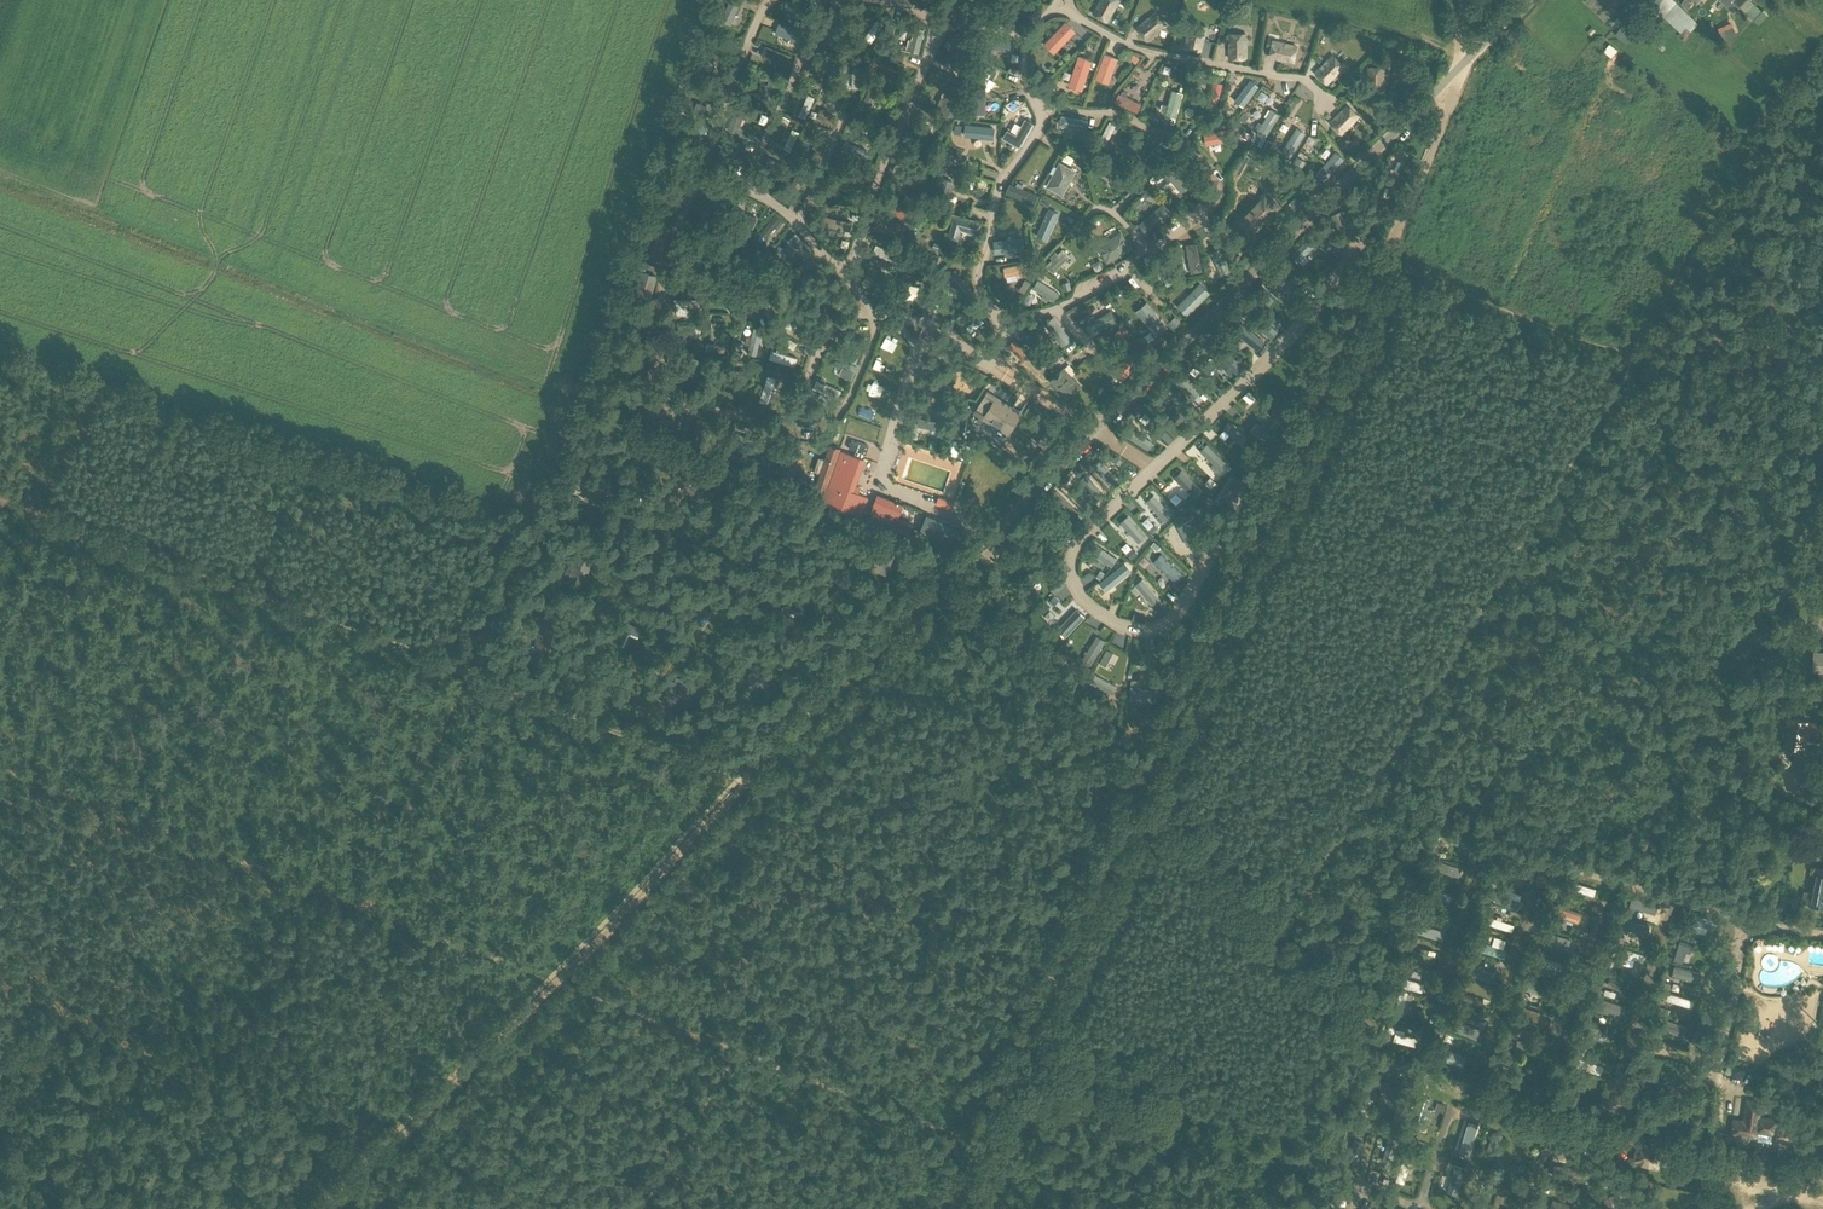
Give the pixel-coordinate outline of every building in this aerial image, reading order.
[(720,19),(729,23),(740,0),(739,0),(729,0),(720,19)] [(1092,12),(1108,22),(1121,0),(1100,0),(1092,12)] [(1615,11),(1624,19),(1634,8),(1626,0),(1625,0),(1615,11)] [(1681,2),(1687,9),(1692,4),(1688,0),(1683,0),(1681,2)] [(786,1),(785,9),(789,9),(788,15),(804,17),(805,11),(807,12),(808,4),(786,1)] [(1149,40),(1168,23),(1156,9),(1137,26),(1149,40)] [(1191,18),(1185,47),(1203,51),(1209,21),(1191,18)] [(777,19),(776,26),(797,30),(798,23),(777,19)] [(876,20),(864,38),(871,43),(883,25),(876,20)] [(900,31),(902,22),(894,20),(892,29),(900,31)] [(1067,21),(1045,43),(1056,53),(1077,31),(1067,21)] [(1623,23),(1615,34),(1623,40),(1631,29),(1623,23)] [(908,38),(906,47),(918,50),(924,28),(914,26),(911,38),(908,38)] [(1248,32),(1228,32),(1229,58),(1248,58),(1248,32)] [(1747,48),(1751,41),(1742,36),(1738,43),(1747,48)] [(1299,46),(1277,41),(1277,38),(1271,37),(1269,45),(1274,47),(1272,56),(1295,62),(1299,46)] [(802,39),(799,49),(805,51),(808,41),(802,39)] [(808,52),(818,56),(822,47),(812,42),(808,52)] [(963,42),(952,66),(960,69),(971,46),(963,42)] [(764,45),(761,54),(788,64),(792,55),(764,45)] [(706,49),(698,53),(711,74),(718,70),(706,49)] [(875,52),(872,60),(898,71),(902,64),(875,52)] [(1105,52),(1096,78),(1110,83),(1119,57),(1105,52)] [(1335,53),(1316,73),(1328,84),(1347,65),(1335,53)] [(1072,75),(1071,80),(1073,82),(1082,85),(1091,59),(1078,55),(1076,61),(1078,62),(1074,74),(1072,75)] [(987,64),(978,80),(985,84),(989,75),(993,77),(997,71),(993,69),(993,68),(987,64)] [(1386,66),(1369,66),(1369,93),(1387,93),(1386,66)] [(1237,100),(1253,78),(1245,71),(1228,93),(1237,100)] [(1210,104),(1219,76),(1208,72),(1199,100),(1210,104)] [(769,77),(760,101),(768,104),(778,81),(769,77)] [(1167,81),(1160,100),(1172,104),(1178,85),(1167,81)] [(871,82),(861,104),(869,108),(879,85),(871,82)] [(1258,94),(1262,87),(1255,83),(1251,90),(1258,94)] [(951,84),(941,106),(951,110),(951,109),(954,102),(959,104),(961,98),(957,96),(961,88),(951,84)] [(1047,89),(1043,84),(1039,87),(1044,92),(1047,89)] [(972,88),(972,113),(986,113),(986,88),(972,88)] [(1124,90),(1120,100),(1133,105),(1137,95),(1124,90)] [(808,94),(799,114),(806,117),(814,97),(808,94)] [(1348,102),(1329,122),(1342,135),(1362,115),(1348,102)] [(734,107),(725,132),(734,136),(743,110),(734,107)] [(1063,115),(1061,123),(1087,128),(1088,120),(1063,115)] [(686,117),(683,125),(706,133),(709,125),(686,117)] [(1008,129),(1004,137),(1013,142),(1009,149),(1017,154),(1035,122),(1026,117),(1017,134),(1008,129)] [(1290,118),(1281,129),(1291,136),(1299,125),(1290,118)] [(1200,135),(1235,133),(1235,120),(1199,121),(1200,135)] [(792,128),(783,148),(790,151),(799,131),(792,128)] [(843,141),(840,150),(864,159),(867,150),(843,141)] [(1069,141),(1061,144),(1064,151),(1072,147),(1069,141)] [(1311,164),(1319,172),(1338,150),(1330,143),(1311,164)] [(768,158),(764,166),(784,174),(787,166),(768,158)] [(1177,160),(1164,171),(1181,191),(1194,180),(1177,160)] [(691,161),(682,183),(689,186),(698,164),(691,161)] [(902,163),(899,172),(910,175),(916,178),(925,181),(928,173),(902,163)] [(1059,163),(1047,186),(1062,194),(1074,171),(1059,163)] [(860,167),(834,168),(835,177),(861,176),(860,167)] [(800,168),(789,190),(797,194),(808,172),(800,168)] [(945,199),(947,171),(935,171),(934,198),(945,199)] [(1025,194),(1028,186),(1010,179),(1007,187),(1025,194)] [(661,186),(658,194),(670,199),(667,208),(676,212),(683,195),(661,186)] [(1267,191),(1238,221),(1253,236),(1257,232),(1263,237),(1280,217),(1275,213),(1282,205),(1267,191)] [(717,196),(710,222),(720,224),(727,198),(717,196)] [(890,197),(884,206),(901,217),(894,228),(903,234),(917,213),(890,197)] [(1152,231),(1172,213),(1164,204),(1160,208),(1161,209),(1151,218),(1149,218),(1145,221),(1145,223),(1152,231)] [(1340,211),(1331,214),(1341,237),(1350,233),(1346,225),(1343,217),(1340,211)] [(750,214),(737,239),(745,243),(758,218),(750,214)] [(775,215),(760,232),(766,238),(775,226),(778,228),(783,222),(775,215)] [(824,215),(823,224),(836,226),(835,230),(844,231),(844,228),(849,229),(850,221),(824,215)] [(954,217),(948,239),(957,241),(960,229),(978,233),(980,224),(954,217)] [(652,219),(648,229),(656,232),(649,254),(661,258),(671,226),(652,219)] [(729,224),(726,231),(734,234),(737,227),(729,224)] [(1121,232),(1098,246),(1107,260),(1129,247),(1121,232)] [(798,235),(793,240),(801,249),(798,251),(803,257),(805,254),(806,255),(811,250),(798,235)] [(1308,237),(1292,253),(1299,260),(1315,244),(1308,237)] [(1056,240),(1044,252),(1052,260),(1064,248),(1056,240)] [(1325,241),(1321,246),(1325,249),(1329,245),(1325,241)] [(875,243),(872,252),(897,262),(900,254),(875,243)] [(1018,255),(996,259),(998,267),(1019,263),(1018,255)] [(638,259),(636,266),(644,269),(647,262),(638,259)] [(956,269),(948,276),(955,284),(952,286),(963,299),(966,296),(967,298),(976,291),(956,269)] [(642,271),(634,293),(650,299),(658,276),(642,271)] [(711,272),(703,274),(708,301),(716,300),(711,272)] [(1028,295),(1034,284),(1046,290),(1051,282),(1031,272),(1024,285),(1020,292),(1028,295)] [(695,276),(671,276),(671,286),(695,286),(695,276)] [(861,283),(868,289),(873,284),(866,277),(861,283)] [(1274,279),(1267,286),(1287,306),(1294,299),(1274,279)] [(1201,282),(1178,304),(1188,315),(1211,292),(1201,282)] [(748,291),(734,290),(733,298),(747,299),(748,291)] [(788,305),(784,313),(801,323),(806,315),(788,305)] [(1244,307),(1240,312),(1247,318),(1251,313),(1244,307)] [(1256,313),(1250,320),(1272,338),(1278,331),(1256,313)] [(1175,316),(1169,322),(1174,327),(1180,322),(1175,316)] [(1241,323),(1235,331),(1257,349),(1264,341),(1241,323)] [(747,335),(745,343),(749,344),(748,351),(756,353),(763,329),(754,327),(751,337),(747,335)] [(857,336),(847,358),(856,362),(866,340),(857,336)] [(788,338),(785,344),(793,349),(797,342),(788,338)] [(1013,339),(1008,344),(1023,359),(1028,354),(1013,339)] [(706,343),(706,350),(724,352),(725,345),(706,343)] [(1115,367),(1111,371),(1113,373),(1112,374),(1114,377),(1116,375),(1122,381),(1144,360),(1135,351),(1136,350),(1134,347),(1114,366),(1115,367)] [(1223,347),(1216,354),(1229,365),(1225,369),(1230,374),(1234,370),(1236,372),(1243,365),(1223,347)] [(734,348),(732,355),(741,357),(743,351),(734,348)] [(770,349),(768,358),(795,366),(797,357),(781,352),(782,349),(777,348),(776,351),(770,349)] [(669,353),(668,362),(676,363),(697,367),(699,358),(669,353)] [(1190,360),(1185,365),(1190,370),(1195,365),(1190,360)] [(839,362),(835,370),(843,373),(847,366),(839,362)] [(849,363),(847,369),(853,371),(854,372),(855,372),(858,367),(856,366),(849,363)] [(1063,367),(1050,380),(1067,397),(1080,385),(1063,367)] [(717,368),(717,378),(747,379),(747,369),(717,368)] [(1181,374),(1175,379),(1194,399),(1200,393),(1181,374)] [(767,375),(759,401),(768,403),(773,386),(777,387),(780,379),(767,375)] [(816,379),(812,387),(837,398),(841,389),(816,379)] [(1165,385),(1146,404),(1152,410),(1172,392),(1165,385)] [(987,391),(975,411),(980,415),(978,419),(981,421),(984,417),(1008,432),(1021,412),(987,391)] [(1249,391),(1243,397),(1250,403),(1255,397),(1249,391)] [(642,397),(629,413),(636,419),(649,403),(642,397)] [(813,406),(803,425),(811,429),(821,410),(813,406)] [(1138,406),(1131,412),(1137,417),(1143,412),(1138,406)] [(913,410),(912,418),(935,421),(936,413),(913,410)] [(839,413),(837,423),(849,426),(851,415),(839,413)] [(697,419),(689,444),(697,446),(705,422),(697,419)] [(652,420),(652,429),(674,429),(674,420),(652,420)] [(1230,422),(1224,428),(1239,444),(1246,438),(1230,422)] [(1056,423),(1043,438),(1049,443),(1062,429),(1056,423)] [(1256,423),(1250,430),(1266,444),(1271,448),(1277,441),(1270,435),(1264,430),(1267,427),(1263,423),(1260,426),(1256,423)] [(1129,427),(1124,435),(1147,449),(1152,441),(1129,427)] [(931,441),(933,433),(926,431),(923,439),(931,441)] [(737,445),(732,455),(744,460),(753,439),(743,435),(739,445),(737,445)] [(774,442),(760,460),(767,465),(781,447),(774,442)] [(1207,444),(1200,450),(1213,463),(1211,466),(1216,471),(1225,462),(1207,444)] [(831,446),(817,486),(827,490),(822,503),(860,517),(867,496),(858,493),(860,488),(853,486),(863,456),(841,449),(841,450),(831,446)] [(1115,455),(1113,460),(1120,464),(1122,460),(1115,455)] [(1100,460),(1093,466),(1110,486),(1118,479),(1100,460)] [(759,463),(757,468),(764,471),(766,466),(759,463)] [(1080,466),(1075,470),(1080,475),(1084,471),(1080,466)] [(608,469),(605,476),(612,479),(615,472),(608,469)] [(1181,470),(1174,477),(1195,497),(1202,490),(1181,470)] [(1086,474),(1080,479),(1097,498),(1103,492),(1086,474)] [(1230,477),(1216,501),(1226,507),(1240,482),(1230,477)] [(1056,490),(1049,497),(1070,518),(1077,510),(1056,490)] [(872,512),(870,518),(909,534),(913,524),(898,518),(903,505),(878,494),(871,511),(872,512)] [(1153,495),(1146,501),(1164,520),(1171,514),(1153,495)] [(939,497),(936,503),(951,509),(954,502),(939,497)] [(1127,516),(1121,522),(1138,541),(1145,536),(1127,516)] [(1192,519),(1178,526),(1187,544),(1202,536),(1192,519)] [(1154,524),(1149,529),(1154,535),(1159,530),(1154,524)] [(1015,529),(1011,536),(1016,539),(1020,532),(1015,529)] [(1008,540),(1002,550),(1027,565),(1033,555),(1008,540)] [(856,543),(853,549),(860,552),(863,547),(856,543)] [(875,544),(865,564),(878,570),(887,550),(875,544)] [(1096,545),(1091,553),(1112,566),(1117,558),(1096,545)] [(1131,548),(1126,553),(1131,558),(1136,554),(1131,548)] [(566,571),(564,575),(569,577),(571,573),(577,576),(581,568),(588,571),(593,559),(575,551),(566,571)] [(1161,554),(1154,561),(1175,581),(1182,573),(1161,554)] [(1124,563),(1099,582),(1105,590),(1130,571),(1124,563)] [(1053,565),(1028,572),(1031,582),(1056,574),(1053,565)] [(1100,570),(1096,576),(1100,579),(1104,573),(1100,570)] [(1142,578),(1135,584),(1152,604),(1159,598),(1142,578)] [(546,579),(542,585),(547,589),(552,583),(546,579)] [(1000,588),(995,591),(1000,597),(1004,593),(1000,588)] [(1053,595),(1049,600),(1053,604),(1058,599),(1053,595)] [(701,606),(692,622),(702,627),(710,611),(701,606)] [(1076,609),(1057,629),(1065,637),(1084,616),(1076,609)] [(1134,612),(1133,618),(1144,621),(1146,616),(1134,612)] [(613,628),(610,637),(613,638),(613,641),(622,645),(628,631),(637,635),(641,628),(622,620),(617,630),(613,628)] [(1096,636),(1082,659),(1090,664),(1105,642),(1096,636)] [(1124,636),(1123,655),(1142,655),(1143,636),(1124,636)] [(1106,650),(1102,656),(1109,660),(1112,653),(1106,650)] [(1811,670),(1822,671),(1822,653),(1813,652),(1811,670)] [(1068,656),(1064,662),(1075,669),(1079,663),(1068,656)] [(741,658),(736,667),(740,669),(744,660),(741,658)] [(753,669),(747,681),(756,686),(761,676),(770,680),(773,673),(749,662),(747,666),(753,669)] [(626,669),(623,676),(630,679),(633,672),(626,669)] [(728,673),(726,679),(733,682),(735,675),(728,673)] [(1095,674),(1090,683),(1112,695),(1117,686),(1112,684),(1095,674)] [(1131,689),(1130,699),(1156,701),(1157,691),(1140,690),(1131,689)] [(1783,732),(1783,734),(1785,734),(1783,746),(1804,749),(1805,738),(1819,740),(1822,723),(1787,718),(1785,733),(1783,732)] [(1436,831),(1442,834),(1447,824),(1441,821),(1436,831)] [(1511,860),(1508,869),(1514,871),(1529,876),(1531,877),(1534,868),(1511,860)] [(1438,861),(1435,869),(1460,877),(1462,869),(1438,861)] [(1808,906),(1822,908),(1822,871),(1815,870),(1808,906)] [(1427,882),(1425,889),(1444,894),(1446,887),(1427,882)] [(1578,883),(1575,890),(1594,896),(1597,889),(1578,883)] [(1497,893),(1494,902),(1518,910),(1521,902),(1520,901),(1501,895),(1497,893)] [(1558,906),(1555,915),(1578,923),(1581,913),(1558,906)] [(1759,906),(1758,914),(1770,916),(1771,908),(1759,906)] [(1697,914),(1692,929),(1706,934),(1708,927),(1715,930),(1718,921),(1697,914)] [(1491,917),(1488,924),(1512,932),(1514,925),(1491,917)] [(1627,920),(1625,927),(1647,934),(1649,926),(1627,920)] [(1422,925),(1420,933),(1440,939),(1442,931),(1422,925)] [(1547,931),(1544,941),(1568,949),(1571,939),(1547,931)] [(1680,941),(1674,960),(1683,962),(1689,944),(1680,941)] [(1484,943),(1481,951),(1505,960),(1508,951),(1504,950),(1492,946),(1484,943)] [(1412,949),(1410,957),(1433,964),(1435,956),(1427,954),(1429,950),(1422,947),(1421,952),(1412,949)] [(1623,956),(1621,962),(1633,966),(1635,960),(1643,962),(1645,955),(1625,949),(1623,956)] [(1544,959),(1542,965),(1562,971),(1564,964),(1544,959)] [(1675,966),(1672,975),(1697,982),(1699,973),(1675,966)] [(1473,968),(1470,977),(1492,984),(1495,975),(1473,968)] [(1612,975),(1608,985),(1631,993),(1635,983),(1612,975)] [(1400,976),(1397,985),(1421,992),(1424,983),(1400,976)] [(1531,980),(1528,990),(1559,1001),(1563,991),(1531,980)] [(1461,992),(1458,1000),(1484,1010),(1487,1001),(1461,992)] [(1668,993),(1666,1000),(1692,1008),(1694,1000),(1668,993)] [(1598,999),(1595,1009),(1618,1016),(1621,1006),(1598,999)] [(1530,1008),(1527,1018),(1550,1024),(1553,1015),(1530,1008)] [(1661,1018),(1658,1027),(1683,1036),(1686,1027),(1661,1018)] [(1453,1020),(1450,1029),(1477,1039),(1480,1030),(1453,1020)] [(1586,1020),(1582,1038),(1594,1040),(1598,1022),(1586,1020)] [(1512,1033),(1520,1034),(1521,1025),(1513,1024),(1512,1033)] [(1383,1033),(1381,1040),(1388,1042),(1390,1035),(1383,1033)] [(1396,1033),(1394,1041),(1417,1046),(1419,1038),(1396,1033)] [(1649,1046),(1660,1046),(1660,1036),(1649,1036),(1649,1046)] [(1517,1039),(1515,1048),(1540,1054),(1542,1045),(1517,1039)] [(1439,1048),(1436,1058),(1462,1067),(1466,1057),(1439,1048)] [(1392,1059),(1390,1066),(1411,1073),(1413,1066),(1392,1059)] [(1586,1060),(1583,1069),(1601,1075),(1604,1066),(1586,1060)] [(1745,1071),(1727,1061),(1722,1070),(1740,1080),(1745,1071)] [(1504,1066),(1501,1078),(1521,1083),(1524,1071),(1504,1066)] [(1368,1079),(1359,1109),(1369,1112),(1378,1082),(1368,1079)] [(1415,1085),(1401,1080),(1399,1087),(1413,1091),(1415,1085)] [(1421,1096),(1413,1120),(1422,1123),(1429,1099),(1421,1096)] [(1732,1118),(1730,1132),(1754,1136),(1755,1130),(1772,1133),(1771,1138),(1789,1141),(1790,1129),(1791,1127),(1774,1124),(1775,1119),(1757,1116),(1760,1101),(1745,1099),(1742,1120),(1732,1118)] [(1400,1100),(1393,1123),(1402,1126),(1410,1103),(1400,1100)] [(1445,1104),(1438,1102),(1435,1110),(1442,1112),(1445,1104)] [(1468,1122),(1459,1151),(1470,1154),(1479,1125),(1468,1122)] [(1486,1151),(1485,1155),(1493,1158),(1501,1137),(1493,1134),(1488,1146),(1486,1151)] [(1390,1137),(1382,1160),(1392,1163),(1399,1140),(1390,1137)] [(1355,1140),(1349,1161),(1358,1163),(1363,1142),(1355,1140)] [(1637,1141),(1632,1158),(1655,1164),(1659,1147),(1637,1141)] [(1403,1160),(1396,1181),(1404,1183),(1411,1162),(1403,1160)] [(1455,1165),(1447,1192),(1457,1195),(1465,1168),(1455,1165)] [(1583,1169),(1553,1165),(1552,1178),(1581,1182),(1583,1169)] [(1492,1182),(1479,1177),(1475,1189),(1488,1194),(1492,1182)] [(1335,1187),(1330,1206),(1337,1208),(1342,1189),(1335,1187)] [(1614,1194),(1603,1200),(1607,1208),(1621,1208),(1614,1194)] [(1545,1208),(1575,1208),(1576,1206),(1551,1198),(1549,1199),(1545,1208)]
